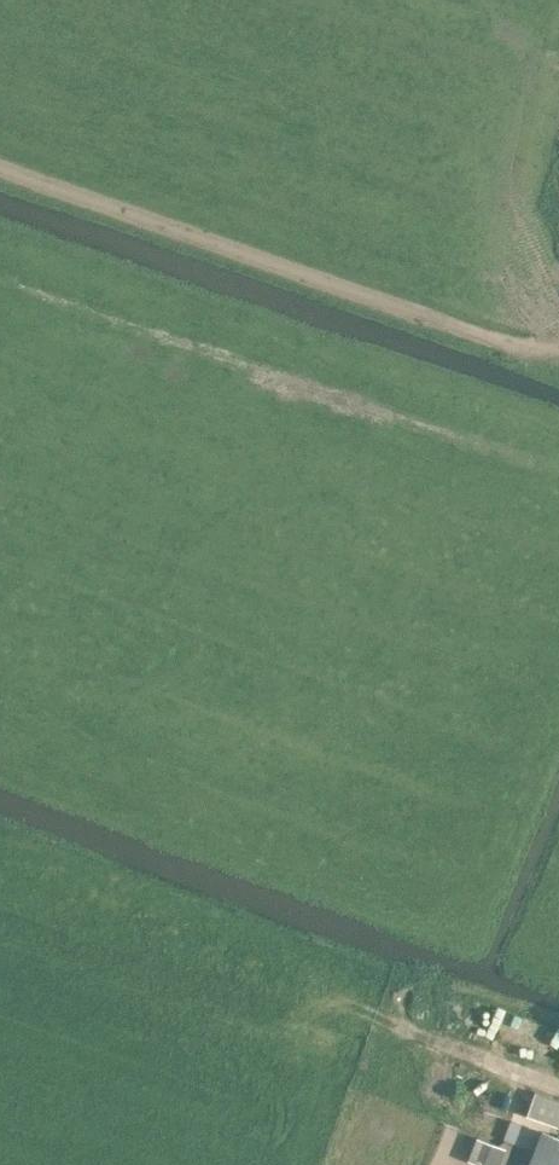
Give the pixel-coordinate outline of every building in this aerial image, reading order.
[(558,1125),(558,1099),(533,1090),(526,1113),(558,1125)] [(541,1128),(527,1164),(558,1164),(558,1134),(541,1128)] [(495,1164),(499,1164),(504,1154),(480,1142),(474,1155),(495,1164)]
